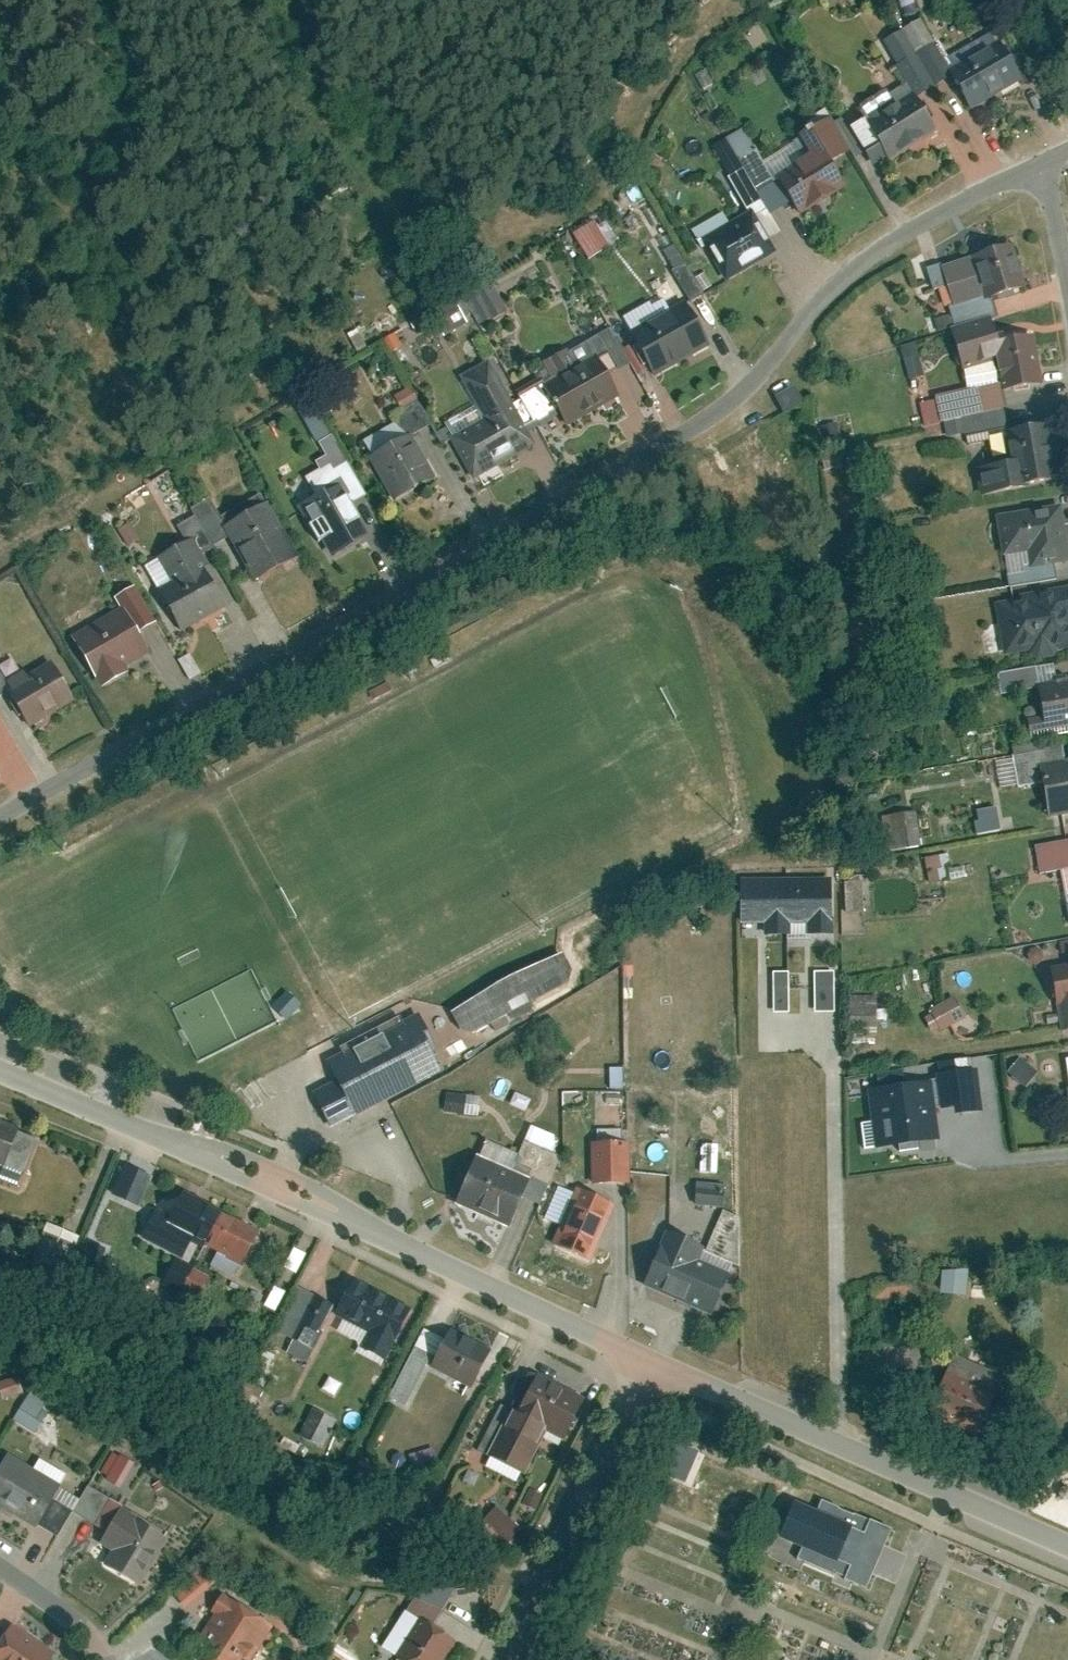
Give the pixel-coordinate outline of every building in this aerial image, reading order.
[(915,102),(953,78),(943,63),(920,26),(901,38),(884,48),(908,86),(847,124),(876,169),(934,132),(915,102)] [(982,38),(943,63),(953,78),(975,112),(1013,87),(982,38)] [(850,161),(825,122),(768,159),(782,180),(805,216),(844,191),(832,173),(850,161)] [(742,225),(754,248),(776,235),(754,196),(782,180),(768,159),(762,162),(743,129),(710,148),(751,220),(742,225)] [(723,220),(692,237),(721,291),(765,267),(754,248),(742,225),(730,232),(723,220)] [(1013,248),(937,268),(953,326),(996,315),(993,307),(1026,298),(1013,248)] [(684,262),(670,271),(689,303),(704,295),(684,262)] [(492,281),(467,295),(482,323),(507,309),(492,281)] [(461,297),(436,308),(448,335),(473,324),(461,297)] [(679,305),(626,337),(651,378),(704,347),(679,305)] [(415,322),(420,330),(438,319),(434,311),(415,322)] [(996,315),(953,326),(966,387),(998,381),(999,389),(1042,381),(1031,318),(997,324),(996,315)] [(541,390),(523,401),(537,424),(556,412),(569,434),(619,404),(606,383),(630,368),(608,332),(533,377),(541,390)] [(915,339),(901,342),(910,378),(925,374),(915,339)] [(479,405),(442,426),(471,478),(534,444),(489,362),(463,376),(479,405)] [(998,381),(966,387),(935,393),(936,399),(921,402),(925,423),(944,419),(1002,408),(999,389),(998,381)] [(427,428),(408,390),(390,400),(397,415),(390,418),(395,428),(402,441),(409,438),(427,428)] [(793,391),(773,401),(781,416),(801,406),(793,391)] [(1002,408),(944,419),(947,435),(966,431),(968,441),(988,438),(993,462),(1012,459),(1006,428),(1002,408)] [(1051,420),(1006,428),(1012,459),(993,462),(976,465),(981,493),(1061,478),(1051,420)] [(835,423),(814,427),(817,444),(838,441),(835,423)] [(395,428),(363,445),(395,508),(435,487),(409,438),(402,441),(395,428)] [(316,506),(300,514),(325,561),(361,542),(345,512),(365,501),(346,465),(333,472),(331,467),(303,482),(316,506)] [(211,502),(192,512),(196,519),(212,548),(226,540),(252,587),(297,562),(261,498),(221,520),(211,502)] [(996,517),(1004,561),(1030,557),(1032,568),(1067,563),(1067,550),(1061,507),(996,517)] [(212,548),(196,519),(176,531),(185,546),(140,571),(176,632),(224,604),(196,557),(212,548)] [(990,604),(998,661),(1032,656),(1033,663),(1051,660),(1050,656),(1067,653),(1067,587),(1017,595),(1018,600),(990,604)] [(116,616),(71,642),(102,695),(124,682),(121,677),(147,662),(137,644),(157,633),(135,595),(112,609),(116,616)] [(445,651),(429,659),(434,670),(450,661),(445,651)] [(188,660),(177,667),(188,685),(199,678),(188,660)] [(48,665),(8,688),(32,731),(73,708),(48,665)] [(1036,692),(1042,735),(1067,731),(1067,687),(1036,692)] [(365,690),(349,698),(354,708),(370,700),(365,690)] [(1040,784),(1046,827),(1067,824),(1067,779),(1040,784)] [(993,806),(970,807),(971,832),(994,830),(993,806)] [(908,854),(905,820),(860,825),(863,859),(908,854)] [(1029,849),(1033,877),(1067,872),(1067,843),(1029,849)] [(942,853),(922,854),(924,882),(944,880),(942,853)] [(830,876),(737,877),(739,938),(831,937),(830,876)] [(841,880),(844,917),(863,915),(860,879),(841,880)] [(562,950),(449,1014),(458,1029),(472,1029),(500,1013),(512,1014),(532,1003),(535,993),(565,977),(569,964),(562,950)] [(1045,970),(1051,1012),(1055,1012),(1058,1035),(1067,1034),(1067,967),(1045,970)] [(788,969),(774,969),(775,1010),(789,1009),(788,969)] [(835,970),(816,970),(816,1010),(835,1010),(835,970)] [(877,1022),(876,993),(849,994),(850,1023),(877,1022)] [(955,995),(928,1008),(938,1030),(965,1017),(955,995)] [(303,1094),(322,1130),(447,1064),(418,1010),(326,1059),(336,1076),(303,1094)] [(1019,1055),(1005,1068),(1019,1084),(1033,1071),(1019,1055)] [(618,1073),(607,1073),(607,1094),(623,1093),(622,1073),(618,1073)] [(977,1076),(935,1081),(938,1114),(981,1109),(977,1076)] [(929,1085),(866,1094),(875,1156),(938,1147),(929,1085)] [(477,1102),(461,1101),(460,1123),(477,1124),(477,1102)] [(0,1123),(0,1174),(3,1175),(20,1130),(0,1123)] [(526,1134),(520,1151),(553,1164),(552,1142),(526,1134)] [(699,1143),(699,1171),(724,1171),(724,1143),(699,1143)] [(481,1151),(475,1167),(508,1180),(515,1163),(481,1151)] [(520,1151),(515,1163),(508,1180),(523,1186),(546,1196),(558,1167),(557,1166),(553,1164),(520,1151)] [(626,1152),(587,1152),(588,1195),(626,1194),(626,1152)] [(130,1159),(116,1189),(146,1204),(160,1173),(130,1159)] [(475,1167),(470,1165),(449,1215),(503,1237),(523,1186),(508,1180),(475,1167)] [(219,1207),(172,1185),(158,1215),(204,1237),(219,1207)] [(692,1187),(690,1199),(719,1203),(720,1191),(692,1187)] [(610,1210),(572,1194),(548,1254),(586,1270),(610,1210)] [(719,1207),(706,1241),(700,1255),(728,1266),(729,1262),(737,1264),(735,1214),(719,1207)] [(264,1227),(226,1208),(211,1237),(249,1256),(264,1227)] [(706,1241),(659,1224),(638,1284),(711,1310),(728,1266),(700,1255),(706,1241)] [(956,1294),(956,1269),(929,1269),(929,1294),(956,1294)] [(321,1291),(297,1282),(279,1329),(297,1336),(291,1351),(314,1360),(343,1284),(326,1277),(321,1291)] [(277,1285),(271,1304),(282,1308),(288,1289),(277,1285)] [(407,1309),(351,1286),(339,1315),(373,1329),(365,1348),(388,1357),(407,1309)] [(491,1345),(451,1325),(431,1365),(471,1385),(491,1345)] [(993,1369),(951,1352),(944,1369),(936,1365),(920,1404),(969,1425),(993,1369)] [(588,1394),(529,1364),(487,1447),(524,1466),(545,1424),(567,1435),(588,1394)] [(22,1419),(42,1432),(62,1401),(41,1388),(22,1419)] [(316,1404),(302,1431),(327,1444),(341,1417),(316,1404)] [(113,1477),(128,1486),(143,1460),(127,1451),(113,1477)] [(8,1456),(0,1469),(0,1509),(32,1527),(57,1483),(8,1456)] [(543,1490),(530,1485),(524,1501),(536,1506),(543,1490)] [(522,1525),(496,1500),(484,1512),(511,1537),(522,1525)] [(171,1533),(121,1506),(100,1544),(113,1552),(104,1567),(141,1587),(171,1533)] [(861,1533),(794,1507),(781,1540),(849,1567),(843,1580),(868,1590),(892,1529),(867,1519),(861,1533)] [(185,1610),(216,1584),(200,1566),(169,1592),(185,1610)] [(217,1593),(183,1654),(194,1659),(248,1659),(269,1623),(217,1593)] [(410,1594),(403,1606),(413,1612),(391,1652),(404,1659),(442,1659),(454,1640),(420,1621),(429,1605),(410,1594)] [(6,1632),(0,1642),(0,1659),(53,1659),(6,1632)]
